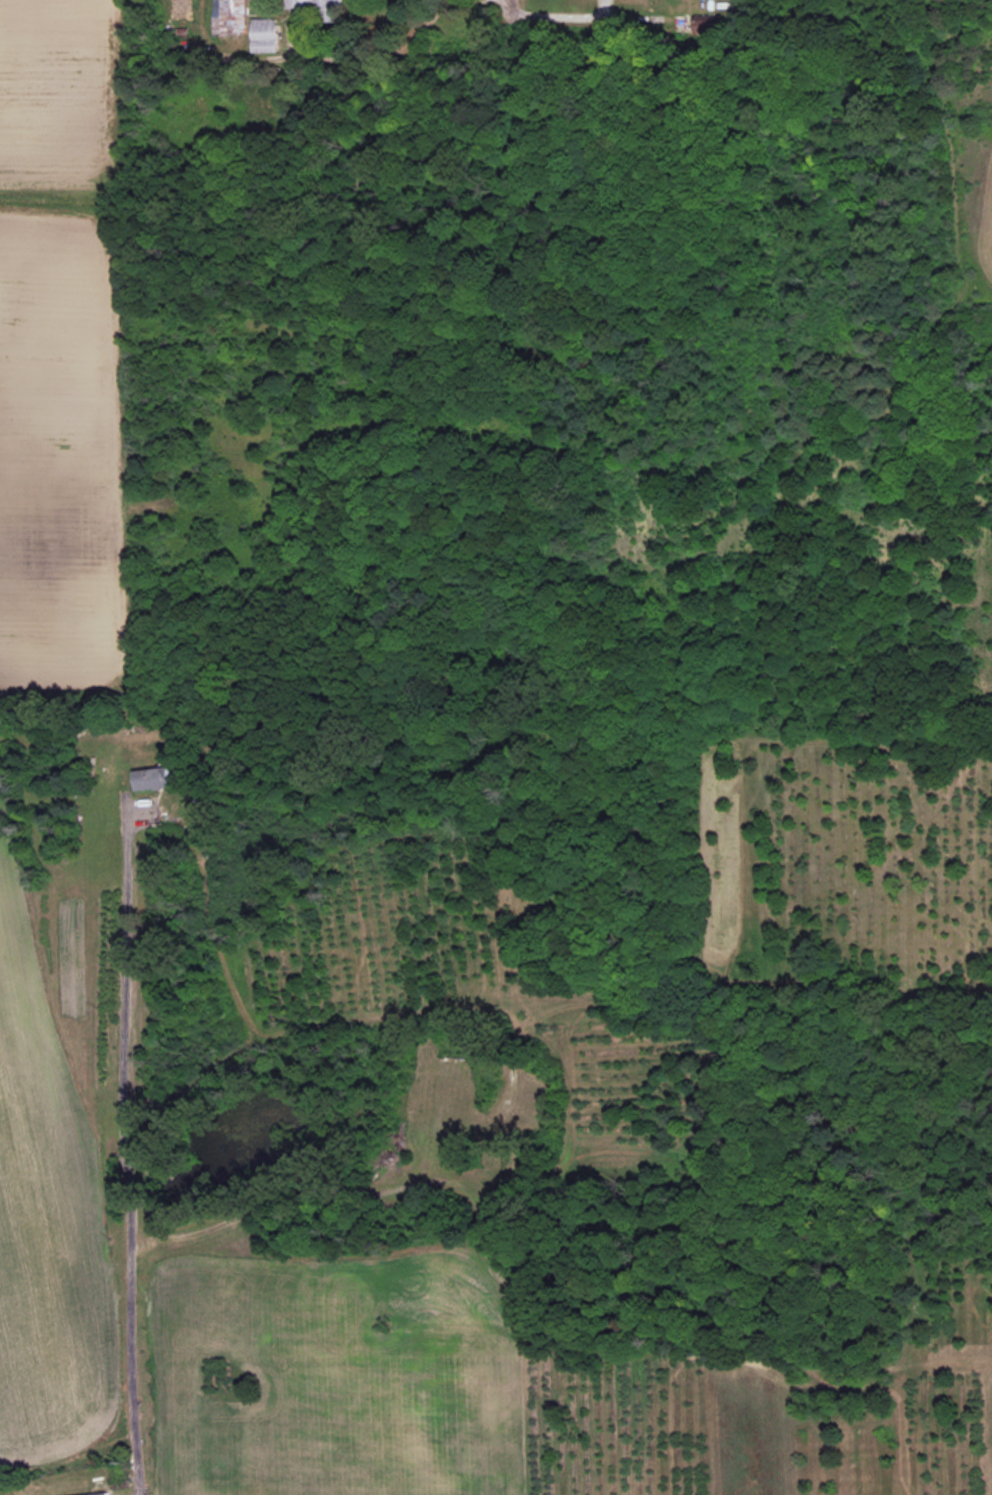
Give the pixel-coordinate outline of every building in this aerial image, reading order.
[(213,34),(247,34),(248,0),(214,0),(213,34)] [(285,4),(316,3),(317,21),(338,20),(338,12),(343,12),(343,0),(285,0),(285,4)] [(696,33),(718,32),(717,15),(695,16),(696,33)] [(277,19),(252,18),(252,52),(277,52),(277,19)] [(172,787),(169,766),(134,771),(137,792),(172,787)]
